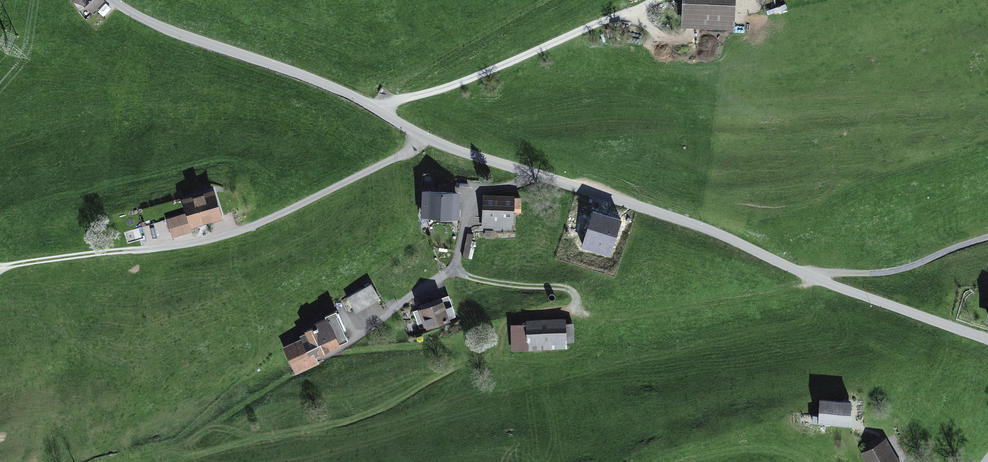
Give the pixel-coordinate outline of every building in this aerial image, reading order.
[(82,14),(99,3),(97,0),(72,0),(82,14)] [(682,26),(737,28),(738,0),(683,0),(682,26)] [(187,214),(166,221),(172,237),(227,220),(218,190),(183,201),(187,214)] [(462,194),(426,193),(425,222),(461,223),(462,194)] [(515,200),(483,199),(482,230),(514,231),(515,200)] [(623,221),(594,211),(582,248),(612,258),(623,221)] [(470,257),(472,234),(466,234),(464,256),(470,257)] [(374,286),(346,298),(353,316),(382,303),(374,286)] [(445,301),(417,310),(424,332),(452,323),(445,301)] [(306,337),(288,349),(296,371),(318,363),(316,356),(350,344),(339,313),(326,317),(328,323),(306,330),(306,337)] [(527,326),(513,326),(514,350),(567,348),(566,320),(526,321),(527,326)] [(857,403),(824,401),(823,424),(856,426),(857,403)] [(865,455),(868,461),(898,461),(890,443),(865,455)]
